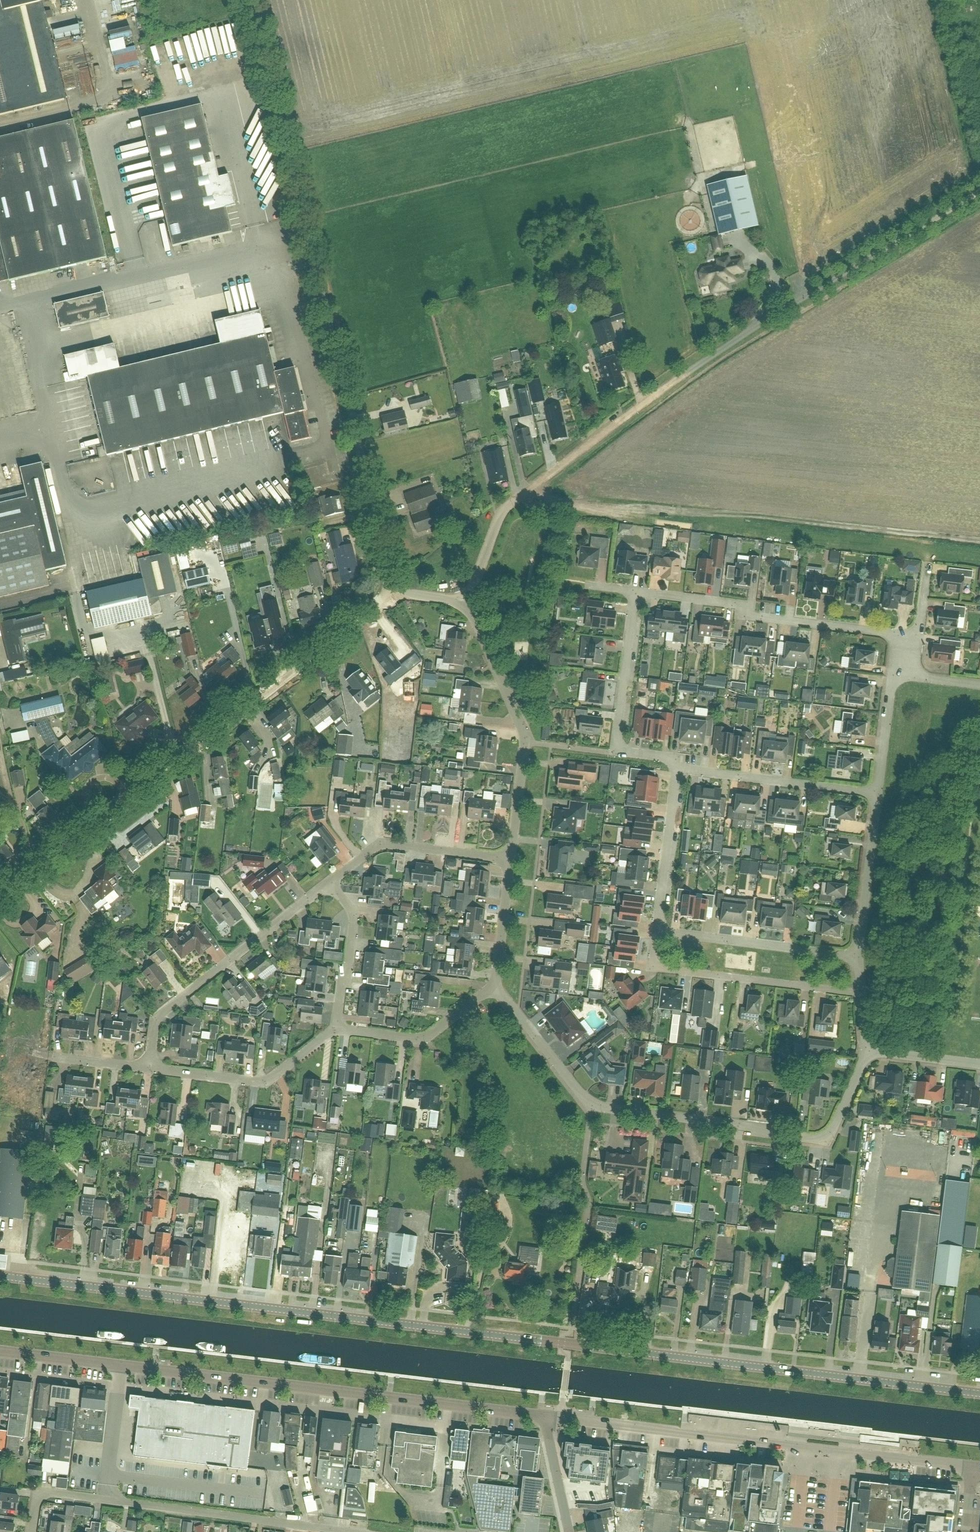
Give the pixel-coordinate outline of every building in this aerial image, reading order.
[(66,101),(42,0),(0,0),(0,117),(66,101)] [(81,26),(55,29),(56,39),(82,36),(81,26)] [(113,35),(119,69),(143,65),(137,30),(113,35)] [(201,105),(141,120),(172,247),(232,232),(226,207),(235,205),(228,175),(218,178),(201,105)] [(0,139),(0,283),(9,280),(9,282),(107,258),(74,121),(0,139)] [(718,236),(757,227),(746,178),(707,187),(718,236)] [(743,272),(740,260),(729,263),(728,258),(717,260),(718,266),(716,269),(710,270),(707,268),(706,269),(703,270),(700,274),(702,282),(706,284),(709,284),(710,284),(712,293),(723,290),(727,285),(726,283),(727,281),(727,280),(730,280),(731,278),(731,275),(731,274),(743,272)] [(102,293),(94,295),(53,305),(59,329),(108,317),(102,293)] [(88,377),(107,456),(284,413),(291,443),(310,438),(303,412),(305,412),(294,369),(275,373),(265,334),(259,311),(215,322),(221,345),(120,369),(114,345),(65,357),(71,382),(88,377)] [(591,326),(598,348),(617,341),(610,320),(591,326)] [(120,346),(123,364),(175,354),(172,340),(159,342),(158,339),(120,346)] [(518,351),(511,353),(514,363),(520,361),(518,351)] [(618,357),(596,364),(604,388),(607,387),(609,392),(624,387),(619,372),(622,371),(618,357)] [(503,374),(494,376),(496,384),(505,381),(503,374)] [(458,405),(475,402),(481,400),(477,380),(454,385),(458,405)] [(540,394),(537,384),(529,386),(532,395),(540,394)] [(526,389),(515,392),(519,410),(530,407),(526,389)] [(429,397),(409,402),(411,411),(425,408),(431,406),(429,397)] [(559,404),(545,407),(546,411),(545,411),(548,423),(552,438),(554,437),(555,441),(564,438),(564,437),(566,436),(559,404)] [(404,412),(382,417),(385,433),(408,428),(404,412)] [(520,457),(535,453),(531,438),(537,437),(532,416),(518,419),(521,431),(515,433),(520,457)] [(486,452),(482,453),(485,466),(487,466),(491,485),(508,481),(501,449),(498,449),(486,452)] [(49,586),(45,572),(67,567),(42,464),(20,470),(25,492),(0,498),(0,598),(49,586)] [(411,516),(417,533),(438,526),(432,509),(440,507),(432,485),(404,494),(411,516)] [(321,497),(326,517),(344,513),(340,496),(327,499),(327,496),(321,497)] [(318,498),(309,501),(312,510),(320,508),(318,498)] [(654,530),(652,555),(660,556),(663,531),(654,530)] [(334,550),(340,575),(342,575),(344,583),(358,580),(356,571),(358,571),(352,545),(343,547),(340,532),(328,534),(332,551),(334,550)] [(281,533),(270,535),(272,543),(283,541),(281,533)] [(691,533),(690,541),(699,542),(700,534),(691,533)] [(607,556),(609,540),(591,537),(590,549),(581,548),(581,550),(578,553),(577,557),(580,561),(579,566),(597,568),(599,555),(607,556)] [(249,539),(239,541),(242,549),(251,547),(249,539)] [(715,560),(722,561),(725,542),(717,542),(715,560)] [(765,544),(763,557),(773,558),(774,545),(765,544)] [(620,552),(617,574),(632,576),(633,570),(646,571),(647,558),(635,556),(635,554),(620,552)] [(139,560),(143,580),(86,593),(95,630),(162,613),(159,597),(177,593),(168,553),(139,560)] [(727,579),(735,580),(734,585),(750,587),(751,572),(758,573),(760,558),(750,557),(749,566),(737,564),(736,568),(728,567),(727,579)] [(664,559),(664,560),(655,559),(653,576),(662,577),(662,579),(678,581),(681,561),(664,559)] [(711,562),(699,560),(697,574),(695,575),(695,577),(695,580),(696,581),(696,584),(712,586),(715,568),(715,562),(711,562)] [(921,573),(922,563),(914,562),(912,572),(921,573)] [(324,586),(319,563),(307,566),(313,589),(324,586)] [(777,586),(776,594),(788,596),(789,583),(796,584),(798,570),(791,569),(791,571),(773,568),(771,585),(777,586)] [(207,569),(184,574),(188,590),(211,585),(207,569)] [(946,591),(946,593),(947,595),(950,595),(952,594),(952,592),(961,593),(963,578),(972,579),(973,572),(958,570),(957,577),(942,575),(940,591),(946,591)] [(822,577),(808,576),(806,590),(804,591),(804,595),(805,597),(805,598),(819,600),(820,594),(833,595),(834,583),(821,581),(822,577)] [(847,603),(863,605),(865,591),(871,592),(872,580),(866,579),(865,584),(850,582),(847,603)] [(897,610),(897,603),(911,605),(913,593),(914,581),(908,580),(906,592),(899,591),(899,589),(885,587),(883,608),(897,610)] [(267,648),(267,646),(270,645),(268,636),(271,635),(272,639),(285,636),(272,586),(271,586),(272,586),(260,589),(268,620),(250,624),(256,648),(259,648),(260,649),(267,648)] [(289,591),(283,592),(285,600),(291,599),(289,591)] [(302,627),(322,622),(319,609),(316,610),(312,596),(298,600),(302,613),(299,614),(302,627)] [(606,627),(614,628),(616,612),(603,611),(604,604),(588,602),(587,614),(594,615),(592,628),(606,629),(606,627)] [(954,607),(953,612),(938,611),(936,626),(944,627),(944,629),(945,631),(949,631),(950,630),(950,628),(957,629),(958,618),(964,619),(966,608),(954,607)] [(649,616),(647,639),(659,641),(660,631),(667,632),(669,613),(657,611),(656,617),(649,616)] [(680,620),(681,614),(669,613),(667,632),(674,633),(672,642),(685,644),(687,621),(680,620)] [(10,665),(25,661),(19,639),(45,632),(41,616),(15,623),(14,621),(0,624),(0,626),(10,665)] [(695,626),(692,643),(703,644),(704,636),(710,637),(713,618),(702,617),(700,626),(695,626)] [(710,637),(710,643),(721,644),(727,645),(729,630),(723,629),(724,619),(713,618),(710,637)] [(442,625),(441,632),(439,641),(446,642),(444,651),(465,654),(466,641),(463,640),(464,634),(454,633),(454,627),(442,625)] [(183,642),(187,658),(197,656),(192,633),(182,635),(182,637),(183,642)] [(101,663),(113,661),(109,636),(97,638),(101,663)] [(572,637),(572,639),(560,639),(560,656),(581,655),(580,636),(572,637)] [(733,665),(744,667),(745,656),(752,657),(755,637),(743,636),(741,650),(735,650),(733,665)] [(758,665),(769,666),(771,654),(765,653),(767,639),(755,637),(752,657),(759,658),(758,665)] [(594,664),(602,665),(604,651),(602,651),(603,641),(583,638),(582,645),(580,659),(586,660),(586,665),(593,666),(594,664)] [(779,655),(777,667),(783,668),(783,667),(795,669),(796,662),(798,643),(786,641),(785,656),(779,655)] [(949,647),(934,645),(932,661),(953,664),(955,648),(961,649),(961,643),(949,641),(949,647)] [(798,643),(796,662),(808,664),(807,671),(813,671),(815,660),(809,659),(810,644),(798,643)] [(228,663),(220,670),(217,665),(207,673),(215,683),(222,678),(224,681),(236,671),(232,666),(240,660),(231,648),(222,655),(229,663),(228,663)] [(377,658),(376,659),(381,665),(389,675),(384,679),(390,687),(396,683),(395,681),(404,673),(406,675),(411,671),(405,663),(400,667),(387,650),(377,658)] [(444,651),(443,661),(437,660),(436,669),(448,671),(449,665),(463,667),(465,654),(444,651)] [(849,657),(848,669),(860,670),(860,664),(873,666),(873,664),(875,665),(877,653),(870,652),(869,653),(857,651),(856,658),(849,657)] [(826,658),(820,662),(824,667),(830,663),(826,658)] [(127,676),(147,672),(144,659),(125,664),(127,676)] [(25,667),(8,672),(10,681),(27,677),(25,667)] [(360,671),(347,681),(353,690),(349,693),(358,704),(362,701),(363,702),(368,708),(381,699),(372,686),(373,685),(368,678),(366,679),(360,671)] [(588,683),(585,703),(602,705),(605,682),(597,681),(598,674),(584,673),(583,683),(588,683)] [(114,681),(112,674),(103,676),(105,683),(114,681)] [(431,687),(433,675),(425,674),(423,686),(431,687)] [(716,677),(706,676),(705,685),(724,687),(726,677),(717,675),(716,677)] [(847,677),(846,683),(853,684),(851,696),(848,695),(847,704),(864,706),(864,699),(871,700),(872,688),(870,688),(870,686),(858,685),(859,679),(847,677)] [(189,708),(200,699),(196,694),(201,690),(192,678),(186,682),(188,685),(177,693),(189,708)] [(480,703),(482,690),(468,688),(469,682),(456,681),(455,691),(461,691),(460,701),(480,703)] [(678,684),(677,691),(684,692),(685,684),(678,684)] [(700,687),(699,695),(716,697),(717,690),(700,687)] [(815,700),(822,700),(823,691),(816,690),(815,700)] [(553,693),(547,695),(550,702),(556,700),(553,693)] [(805,693),(804,702),(811,703),(812,694),(805,693)] [(344,715),(340,709),(344,707),(341,695),(327,706),(322,700),(315,705),(316,706),(305,714),(315,728),(330,716),(334,723),(344,715)] [(105,751),(96,739),(91,733),(68,751),(61,742),(60,742),(56,738),(53,733),(50,728),(49,723),(47,718),(63,714),(59,698),(21,707),(25,723),(35,721),(37,725),(38,728),(35,729),(39,735),(41,734),(42,736),(47,744),(51,749),(43,755),(59,776),(64,772),(69,778),(83,768),(85,769),(87,770),(90,770),(91,769),(93,766),(92,764),(91,762),(105,751)] [(460,701),(459,710),(453,709),(452,719),(464,720),(465,714),(478,716),(480,703),(460,701)] [(145,705),(124,722),(122,721),(119,724),(118,729),(121,732),(123,733),(136,749),(149,739),(143,732),(144,728),(156,718),(145,705)] [(422,705),(421,715),(429,716),(430,706),(422,705)] [(698,712),(710,714),(711,708),(700,705),(698,712)] [(271,731),(278,740),(291,730),(291,727),(287,720),(290,717),(283,707),(281,708),(280,707),(276,710),(277,711),(267,718),(274,728),(271,731)] [(601,735),(603,719),(587,717),(588,711),(576,710),(576,716),(581,717),(580,733),(601,735)] [(651,739),(655,713),(637,711),(634,731),(640,732),(640,738),(651,739)] [(673,715),(655,713),(651,739),(663,741),(664,735),(670,736),(673,715)] [(684,742),(684,743),(691,744),(695,715),(677,713),(675,729),(681,729),(680,741),(684,742)] [(835,721),(833,733),(840,734),(839,740),(851,742),(852,736),(864,737),(864,736),(866,736),(868,724),(861,723),(861,724),(852,723),(853,714),(843,713),(842,722),(835,721)] [(705,732),(711,733),(713,718),(695,715),(691,744),(698,745),(698,744),(703,744),(705,732)] [(767,720),(758,718),(757,727),(766,728),(767,720)] [(342,721),(335,726),(339,732),(347,727),(342,721)] [(726,755),(730,756),(731,756),(733,738),(733,736),(726,735),(727,729),(716,728),(715,739),(714,747),(720,748),(719,754),(720,754),(721,756),(724,756),(726,755)] [(464,739),(468,739),(467,748),(496,752),(497,739),(484,737),(484,731),(465,729),(464,739)] [(739,760),(741,759),(742,759),(743,752),(749,753),(750,745),(751,734),(741,733),(741,731),(734,730),(733,736),(733,738),(731,756),(730,756),(730,758),(735,758),(737,760),(739,760)] [(249,753),(250,753),(253,757),(251,759),(250,761),(253,764),(255,764),(257,763),(262,754),(257,747),(260,745),(249,732),(245,735),(243,735),(241,737),(240,739),(239,739),(245,748),(246,750),(249,752),(249,753)] [(763,749),(762,761),(774,763),(776,743),(769,742),(770,733),(759,732),(757,748),(763,749)] [(353,737),(339,735),(337,755),(351,756),(353,737)] [(789,739),(777,737),(776,737),(776,743),(774,763),(786,764),(787,756),(788,756),(791,754),(791,751),(793,751),(795,737),(789,736),(789,739)] [(480,763),(494,765),(496,752),(467,748),(466,758),(468,758),(467,767),(479,769),(480,763)] [(837,757),(835,770),(855,772),(855,773),(862,774),(863,762),(861,762),(861,760),(849,759),(850,753),(838,751),(837,757)] [(214,769),(213,769),(215,782),(221,781),(224,797),(227,797),(232,795),(229,779),(228,779),(226,766),(225,767),(223,758),(212,760),(214,769)] [(334,774),(341,775),(343,762),(335,761),(334,774)] [(578,764),(577,772),(560,770),(558,787),(581,790),(582,781),(594,782),(596,767),(578,764)] [(602,765),(601,773),(609,774),(610,766),(602,765)] [(645,771),(631,769),(629,782),(636,782),(636,789),(657,792),(659,779),(645,777),(645,771)] [(12,773),(16,789),(27,786),(24,770),(12,773)] [(422,770),(421,780),(429,781),(430,771),(422,770)] [(459,771),(447,770),(446,780),(458,781),(459,771)] [(259,791),(260,777),(251,776),(250,790),(259,791)] [(504,776),(504,784),(512,785),(512,777),(504,776)] [(179,794),(183,793),(184,799),(180,800),(183,812),(201,807),(196,788),(194,789),(192,780),(184,782),(184,780),(184,779),(175,786),(176,786),(179,794)] [(385,798),(383,808),(395,810),(398,792),(391,791),(392,786),(386,786),(387,782),(380,782),(378,797),(385,798)] [(261,784),(258,808),(271,809),(273,785),(261,784)] [(395,810),(408,812),(410,799),(416,800),(417,786),(411,785),(410,789),(405,788),(404,793),(398,792),(395,810)] [(426,800),(425,814),(438,815),(440,795),(441,789),(422,787),(421,799),(426,800)] [(704,790),(704,788),(697,787),(696,799),(689,798),(687,814),(700,816),(700,810),(706,811),(709,790),(704,790)] [(642,802),(656,804),(657,792),(636,789),(635,795),(628,794),(626,806),(641,808),(642,802)] [(720,802),(721,790),(714,789),(714,791),(709,790),(706,811),(712,812),(712,817),(724,819),(726,803),(720,802)] [(438,815),(451,817),(452,803),(458,804),(460,791),(450,790),(450,796),(440,795),(438,815)] [(48,807),(44,802),(47,800),(40,791),(28,800),(39,814),(36,816),(47,831),(59,822),(48,807)] [(352,817),(364,818),(365,808),(371,809),(373,791),(367,791),(367,796),(361,795),(360,800),(354,799),(352,817)] [(335,802),(341,803),(339,816),(352,817),(354,799),(347,799),(348,794),(336,792),(335,802)] [(482,800),(473,799),(474,793),(465,792),(463,804),(469,805),(467,819),(480,820),(482,800)] [(483,792),(482,800),(480,820),(493,822),(495,808),(501,809),(502,797),(493,795),(493,793),(483,792)] [(729,807),(727,819),(738,821),(745,821),(746,820),(746,815),(749,795),(737,794),(735,808),(729,807)] [(746,815),(746,820),(753,821),(752,825),(765,826),(767,812),(759,811),(761,796),(749,795),(746,815)] [(788,800),(776,798),(774,813),(768,812),(767,824),(773,825),(773,824),(775,824),(785,826),(788,800)] [(798,816),(800,801),(788,800),(785,826),(797,827),(796,832),(802,832),(804,817),(798,816)] [(586,805),(571,803),(570,811),(555,809),(553,831),(575,834),(576,819),(584,820),(586,805)] [(211,823),(213,806),(203,805),(201,822),(211,823)] [(590,805),(589,813),(604,815),(605,807),(590,805)] [(851,807),(850,809),(832,806),(831,819),(829,818),(829,819),(825,819),(824,829),(837,831),(838,826),(841,826),(841,820),(854,822),(854,820),(856,820),(858,808),(851,807)] [(324,819),(322,810),(312,812),(315,822),(324,819)] [(653,832),(653,831),(654,819),(645,818),(646,812),(629,810),(628,821),(636,822),(635,829),(651,831),(653,832)] [(170,820),(169,841),(178,842),(179,821),(170,820)] [(141,829),(128,839),(138,852),(151,842),(156,849),(165,842),(151,824),(143,830),(141,829)] [(775,824),(774,832),(784,834),(785,826),(775,824)] [(310,849),(323,865),(335,856),(328,847),(334,842),(323,828),(317,833),(322,840),(311,849),(310,849)] [(651,831),(635,829),(626,828),(623,846),(641,848),(641,842),(650,843),(651,831)] [(322,840),(317,833),(305,842),(311,849),(322,840)] [(833,845),(831,857),(844,859),(844,860),(851,861),(853,849),(851,849),(851,847),(838,845),(839,839),(837,839),(837,835),(829,834),(828,838),(827,838),(826,844),(833,845)] [(715,835),(714,843),(721,844),(722,836),(715,835)] [(2,864),(3,863),(4,864),(9,860),(8,859),(12,855),(6,846),(7,846),(3,841),(2,842),(0,839),(0,861),(2,864)] [(550,856),(550,857),(548,873),(566,875),(567,864),(566,863),(567,852),(574,853),(575,844),(559,842),(558,848),(551,847),(550,856)] [(584,851),(600,853),(601,846),(585,844),(584,851)] [(614,855),(615,848),(602,847),(601,853),(614,855)] [(127,865),(134,860),(125,849),(119,854),(127,865)] [(648,871),(649,859),(637,858),(638,851),(621,849),(619,861),(627,862),(627,868),(648,871)] [(244,866),(265,869),(267,857),(246,855),(241,854),(240,862),(245,862),(244,866)] [(317,868),(322,865),(316,857),(311,861),(317,868)] [(742,860),(741,867),(757,869),(758,862),(742,860)] [(94,874),(100,882),(85,894),(86,895),(79,900),(88,911),(91,916),(97,911),(94,907),(95,906),(94,906),(102,901),(115,891),(113,888),(118,884),(114,879),(117,877),(106,864),(94,874)] [(425,866),(416,864),(415,873),(412,872),(413,870),(407,869),(405,883),(418,885),(417,892),(415,892),(414,901),(421,902),(422,888),(425,866)] [(464,864),(463,871),(467,871),(466,877),(466,882),(468,883),(470,883),(470,884),(488,886),(489,873),(479,872),(480,866),(464,864)] [(761,875),(769,876),(769,869),(777,870),(777,866),(763,864),(761,875)] [(422,888),(428,888),(428,886),(440,887),(442,874),(435,873),(435,875),(433,875),(434,867),(425,866),(422,888)] [(634,881),(646,883),(648,871),(627,868),(626,875),(618,874),(616,885),(633,887),(634,881)] [(374,879),(365,878),(364,887),(400,892),(401,884),(390,883),(390,885),(384,885),(386,872),(372,870),(371,877),(374,877),(374,879)] [(460,870),(459,881),(466,882),(466,877),(467,871),(463,871),(460,870)] [(286,882),(278,871),(269,878),(265,872),(256,879),(253,875),(242,883),(250,893),(255,889),(259,895),(264,891),(268,896),(286,882)] [(171,873),(171,880),(187,881),(186,897),(191,897),(191,891),(192,885),(192,874),(171,873)] [(194,874),(193,886),(197,886),(209,887),(210,876),(194,874)] [(841,885),(822,883),(821,895),(820,895),(819,901),(831,903),(832,897),(844,898),(845,897),(846,897),(848,885),(841,884),(841,885)] [(463,901),(463,902),(473,903),(474,897),(486,899),(488,886),(470,884),(469,891),(465,890),(464,890),(464,894),(464,895),(463,901)] [(592,900),(593,889),(576,886),(574,898),(581,899),(592,900)] [(364,887),(363,896),(371,898),(371,900),(369,899),(368,906),(382,907),(383,895),(385,895),(385,896),(386,898),(399,899),(400,892),(364,887)] [(644,898),(642,898),(631,897),(632,891),(619,889),(618,901),(624,902),(623,908),(643,911),(643,910),(644,904),(644,898)] [(678,890),(677,902),(683,903),(681,916),(689,917),(688,919),(693,920),(695,900),(696,900),(696,898),(690,897),(690,891),(678,890)] [(724,895),(718,894),(716,908),(722,909),(720,923),(732,925),(736,899),(724,898),(724,895)] [(201,907),(202,895),(195,895),(194,906),(201,907)] [(225,921),(230,928),(242,919),(230,904),(225,908),(215,895),(204,903),(214,916),(213,917),(220,926),(225,921)] [(572,898),(549,895),(547,911),(570,914),(571,910),(572,898)] [(693,920),(700,921),(705,922),(705,919),(707,908),(713,909),(714,896),(702,895),(701,901),(696,900),(695,900),(693,920)] [(572,898),(571,910),(577,911),(580,908),(581,899),(574,898),(572,898)] [(732,925),(744,926),(746,912),(752,913),(754,901),(748,900),(747,901),(736,899),(732,925)] [(455,911),(455,913),(462,913),(461,914),(466,914),(466,921),(483,923),(485,911),(472,909),(473,903),(463,902),(457,901),(456,902),(455,911)] [(760,928),(772,930),(775,910),(775,903),(757,901),(756,913),(762,914),(760,928)] [(772,930),(784,931),(786,917),(792,917),(793,906),(783,904),(782,911),(775,910),(772,930)] [(595,906),(593,925),(600,926),(602,907),(595,906)] [(642,915),(643,911),(643,910),(643,911),(623,908),(621,907),(620,914),(614,913),(613,925),(625,927),(626,921),(639,922),(640,915),(642,915)] [(802,907),(796,912),(802,918),(807,912),(802,907)] [(397,931),(398,923),(405,924),(407,913),(393,912),(393,918),(380,916),(378,929),(397,931)] [(829,917),(815,915),(815,921),(817,922),(816,933),(822,934),(822,935),(834,936),(834,938),(841,938),(843,926),(841,926),(841,925),(828,923),(829,917)] [(27,937),(27,939),(27,941),(28,943),(29,944),(31,945),(33,944),(35,944),(37,947),(39,945),(48,938),(46,935),(56,927),(48,917),(38,925),(34,919),(23,928),(29,936),(27,937)] [(320,921),(308,920),(306,933),(300,932),(299,945),(309,947),(310,939),(318,940),(320,921)] [(331,936),(333,923),(320,921),(318,940),(326,941),(325,949),(335,950),(337,936),(331,936)] [(466,921),(465,928),(460,927),(459,933),(453,932),(452,938),(464,940),(469,940),(470,934),(481,935),(483,923),(466,921)] [(567,936),(585,938),(585,936),(590,937),(592,927),(586,926),(587,925),(569,923),(567,936)] [(600,926),(593,925),(591,942),(597,943),(600,926)] [(196,927),(180,939),(175,934),(167,940),(182,959),(195,949),(200,955),(211,947),(196,927)] [(378,929),(376,941),(389,942),(388,948),(402,950),(403,939),(396,938),(397,931),(378,929)] [(638,950),(639,943),(639,938),(637,938),(626,937),(627,930),(614,929),(613,941),(619,942),(618,947),(618,948),(638,950)] [(562,933),(540,930),(539,946),(560,949),(562,933)] [(437,936),(436,944),(444,945),(445,937),(437,936)] [(48,938),(39,945),(43,950),(52,943),(48,938)] [(452,943),(451,950),(456,950),(455,957),(473,959),(474,947),(464,945),(464,940),(452,938),(452,943)] [(425,944),(424,952),(433,953),(434,945),(425,944)] [(586,963),(588,945),(580,944),(578,962),(586,963)] [(590,944),(587,963),(593,964),(596,945),(590,944)] [(637,955),(638,950),(618,948),(618,947),(616,947),(615,954),(609,953),(608,965),(620,967),(621,960),(634,962),(635,955),(637,955)] [(379,955),(366,954),(365,966),(384,968),(385,960),(400,962),(401,952),(380,949),(379,955)] [(96,952),(65,971),(74,984),(104,966),(96,952)] [(143,974),(156,990),(167,981),(158,968),(163,963),(156,954),(150,958),(155,965),(143,974)] [(342,962),(343,955),(333,954),(332,961),(342,962)] [(263,956),(247,968),(249,971),(246,973),(245,977),(247,980),(251,980),(254,977),(256,979),(268,970),(271,975),(281,967),(274,958),(268,963),(263,956)] [(10,970),(7,966),(6,965),(0,957),(0,978),(10,970)] [(455,957),(454,963),(454,964),(445,963),(444,974),(460,976),(461,970),(471,972),(473,959),(455,957)] [(326,981),(328,969),(315,967),(315,961),(302,960),(301,970),(303,970),(302,978),(307,979),(326,981)] [(51,962),(49,980),(59,982),(61,963),(51,962)] [(556,970),(536,968),(534,985),(550,987),(550,988),(559,989),(560,978),(570,980),(572,965),(557,963),(556,970)] [(579,964),(577,975),(587,976),(589,965),(579,964)] [(365,966),(363,978),(376,980),(375,986),(389,987),(390,977),(383,976),(384,968),(365,966)] [(594,988),(606,988),(607,967),(594,966),(594,988)] [(615,980),(616,968),(608,967),(607,979),(615,980)] [(109,980),(117,988),(123,982),(116,974),(109,980)] [(439,997),(440,984),(426,982),(427,976),(415,975),(414,986),(421,986),(420,994),(439,997)] [(629,1010),(648,996),(638,983),(634,986),(626,975),(614,985),(622,995),(619,997),(629,1010)] [(250,1003),(257,997),(245,982),(240,986),(234,979),(224,987),(227,991),(223,994),(223,996),(228,1002),(233,998),(236,1002),(244,996),(250,1003)] [(312,993),(325,994),(326,981),(307,979),(307,987),(299,986),(298,996),(311,998),(312,993)] [(375,993),(361,992),(360,1005),(379,1007),(380,999),(387,1000),(388,989),(376,988),(375,993)] [(662,989),(660,1008),(672,1010),(672,1015),(673,1015),(680,1016),(678,1028),(685,1029),(687,1014),(680,1013),(683,991),(662,989)] [(66,1002),(66,991),(59,991),(58,1002),(66,1002)] [(711,1019),(714,993),(696,991),(693,1016),(711,1019)] [(420,994),(419,1002),(412,1001),(411,1013),(423,1014),(424,1008),(437,1009),(439,997),(420,994)] [(761,1003),(762,996),(750,995),(750,996),(748,996),(747,1009),(741,1008),(739,1020),(746,1021),(746,1020),(758,1022),(760,1003),(761,1003)] [(280,1003),(292,1004),(293,998),(280,996),(280,1003)] [(797,1026),(797,1027),(803,1028),(805,1016),(799,1015),(800,1003),(799,1002),(799,1001),(787,999),(786,1005),(779,1005),(777,1018),(786,1019),(793,1020),(792,1026),(797,1026)] [(320,1023),(322,1009),(310,1008),(311,1002),(295,1000),(295,1006),(303,1007),(301,1021),(320,1023)] [(563,1002),(544,1017),(568,1047),(586,1032),(589,1036),(594,1033),(584,1020),(579,1024),(563,1002)] [(822,1018),(816,1017),(815,1031),(825,1033),(826,1024),(834,1025),(836,1012),(837,1012),(838,1005),(826,1004),(826,1006),(824,1006),(822,1018)] [(360,1005),(358,1017),(372,1019),(371,1024),(383,1026),(385,1015),(378,1014),(379,1007),(360,1005)] [(620,1007),(613,1013),(624,1027),(631,1021),(620,1007)] [(77,1022),(69,1022),(70,1016),(58,1014),(57,1029),(63,1030),(62,1039),(75,1040),(77,1022)] [(119,1023),(112,1022),(112,1016),(101,1014),(99,1029),(105,1030),(104,1039),(117,1040),(119,1023)] [(119,1023),(117,1040),(130,1042),(131,1033),(137,1034),(138,1019),(128,1018),(128,1015),(120,1014),(119,1023)] [(673,1015),(670,1043),(676,1044),(678,1028),(680,1016),(673,1015)] [(84,1023),(77,1022),(75,1040),(87,1042),(88,1034),(94,1035),(94,1033),(95,1033),(96,1019),(90,1018),(90,1020),(84,1019),(84,1023)] [(202,1020),(188,1018),(187,1027),(174,1025),(172,1037),(191,1039),(192,1033),(200,1034),(202,1020)] [(402,1019),(399,1025),(405,1028),(408,1023),(402,1019)] [(617,1021),(590,1043),(595,1049),(596,1048),(597,1049),(614,1035),(616,1037),(625,1030),(617,1021)] [(264,1024),(263,1037),(268,1038),(267,1050),(280,1052),(281,1047),(285,1047),(287,1046),(288,1037),(287,1035),(283,1035),(283,1034),(283,1030),(270,1028),(270,1025),(264,1024)] [(212,1025),(211,1039),(216,1040),(217,1034),(219,1034),(220,1026),(212,1025)] [(683,1045),(685,1029),(678,1028),(676,1044),(683,1045)] [(705,1030),(702,1047),(718,1049),(720,1032),(705,1030)] [(736,1030),(734,1046),(746,1048),(748,1032),(736,1030)] [(172,1037),(171,1048),(184,1049),(183,1058),(197,1060),(199,1046),(191,1045),(191,1039),(172,1037)] [(226,1055),(225,1063),(235,1064),(237,1042),(232,1041),(232,1044),(219,1042),(218,1056),(224,1057),(224,1055),(226,1055)] [(827,1053),(829,1043),(815,1041),(813,1051),(827,1053)] [(235,1064),(244,1065),(245,1057),(247,1057),(246,1060),(253,1060),(254,1047),(242,1045),(242,1042),(237,1042),(235,1064)] [(636,1042),(633,1062),(645,1064),(647,1043),(636,1042)] [(795,1044),(793,1058),(803,1060),(805,1045),(795,1044)] [(624,1069),(607,1067),(608,1064),(605,1060),(609,1056),(604,1050),(600,1054),(597,1049),(596,1048),(595,1049),(593,1050),(592,1048),(581,1056),(587,1063),(583,1066),(592,1078),(597,1074),(599,1078),(603,1078),(603,1082),(623,1084),(624,1069)] [(780,1048),(779,1056),(789,1057),(790,1049),(780,1048)] [(712,1071),(715,1051),(703,1050),(700,1070),(712,1071)] [(771,1059),(757,1057),(755,1071),(763,1072),(763,1065),(770,1066),(771,1059)] [(395,1067),(378,1064),(377,1065),(379,1065),(379,1072),(376,1074),(375,1086),(387,1088),(386,1099),(399,1101),(401,1086),(393,1085),(395,1067)] [(359,1066),(347,1065),(346,1071),(339,1070),(337,1088),(347,1089),(347,1085),(363,1087),(364,1073),(358,1072),(359,1066)] [(647,1088),(646,1095),(662,1097),(665,1075),(635,1071),(633,1087),(642,1088),(642,1087),(647,1088)] [(734,1090),(742,1092),(744,1073),(727,1071),(726,1082),(717,1081),(715,1104),(732,1106),(734,1090)] [(886,1092),(900,1094),(903,1074),(888,1072),(887,1078),(876,1077),(875,1089),(886,1091),(886,1092)] [(820,1106),(821,1097),(828,1098),(830,1082),(812,1080),(813,1076),(805,1075),(802,1101),(809,1102),(809,1104),(820,1106)] [(684,1076),(681,1100),(698,1102),(701,1078),(684,1076)] [(81,1078),(68,1077),(66,1090),(60,1089),(58,1104),(71,1105),(72,1097),(79,1097),(81,1078)] [(936,1078),(924,1077),(923,1084),(917,1083),(915,1099),(933,1101),(933,1100),(941,1101),(942,1088),(935,1087),(936,1078)] [(79,1097),(86,1098),(85,1107),(98,1108),(99,1094),(93,1093),(94,1080),(81,1078),(79,1097)] [(304,1096),(303,1103),(317,1105),(316,1114),(323,1115),(325,1099),(319,1098),(321,1082),(306,1080),(304,1096)] [(977,1109),(979,1091),(973,1091),(974,1083),(958,1081),(957,1084),(955,1083),(954,1089),(956,1090),(955,1104),(966,1106),(966,1108),(977,1109)] [(408,1092),(407,1099),(413,1100),(413,1099),(422,1100),(421,1109),(430,1110),(440,1112),(440,1104),(438,1104),(440,1091),(431,1090),(431,1088),(410,1086),(409,1092),(408,1092)] [(130,1091),(118,1089),(116,1107),(115,1107),(114,1116),(120,1116),(121,1108),(128,1109),(130,1091)] [(757,1109),(772,1111),(772,1106),(784,1107),(786,1095),(774,1093),(774,1091),(759,1089),(757,1109)] [(128,1109),(134,1110),(133,1118),(140,1119),(141,1111),(139,1110),(142,1092),(130,1091),(128,1109)] [(303,1103),(304,1096),(296,1096),(295,1107),(302,1108),(303,1103)] [(208,1113),(212,1113),(211,1125),(223,1126),(222,1134),(234,1135),(236,1121),(236,1117),(229,1116),(230,1106),(225,1105),(223,1103),(221,1103),(218,1105),(213,1104),(213,1105),(209,1104),(207,1106),(206,1111),(208,1113)] [(162,1104),(160,1125),(171,1126),(169,1137),(183,1139),(185,1126),(175,1125),(177,1106),(162,1104)] [(858,1115),(873,1117),(874,1107),(860,1105),(858,1115)] [(48,1108),(47,1119),(60,1121),(62,1109),(54,1107),(53,1109),(48,1108)] [(333,1107),(331,1118),(341,1119),(342,1108),(333,1107)] [(266,1131),(269,1111),(256,1109),(254,1123),(247,1122),(245,1135),(266,1138),(266,1131)] [(404,1109),(402,1127),(416,1129),(418,1111),(404,1109)] [(266,1131),(273,1132),(272,1138),(285,1140),(287,1127),(280,1126),(281,1112),(269,1111),(266,1131)] [(911,1118),(910,1125),(935,1128),(936,1122),(911,1118)] [(314,1120),(313,1129),(321,1130),(322,1121),(314,1120)] [(365,1124),(363,1136),(376,1138),(377,1136),(384,1136),(385,1125),(378,1124),(378,1126),(365,1124)] [(387,1125),(386,1135),(396,1136),(397,1126),(387,1125)] [(294,1128),(293,1137),(304,1138),(305,1130),(294,1128)] [(941,1142),(948,1143),(950,1131),(943,1130),(941,1142)] [(145,1150),(147,1137),(141,1136),(139,1150),(145,1150)] [(860,1139),(852,1138),(850,1152),(858,1153),(860,1139)] [(293,1139),(291,1159),(302,1160),(304,1140),(293,1139)] [(606,1154),(604,1173),(628,1176),(624,1200),(640,1202),(643,1178),(645,1178),(648,1159),(646,1159),(648,1142),(635,1141),(633,1157),(606,1154)] [(682,1160),(683,1147),(666,1145),(663,1168),(674,1170),(673,1179),(688,1181),(691,1161),(682,1160)] [(182,1147),(174,1146),(173,1154),(181,1155),(182,1147)] [(0,1223),(1,1217),(24,1219),(31,1153),(1,1150),(0,1163),(0,1223)] [(733,1157),(733,1155),(721,1153),(720,1161),(713,1160),(712,1174),(730,1176),(731,1169),(737,1170),(739,1158),(733,1157)] [(778,1180),(779,1165),(773,1164),(773,1158),(753,1155),(750,1173),(765,1175),(765,1179),(778,1180)] [(157,1158),(139,1156),(138,1165),(156,1167),(157,1158)] [(207,1173),(209,1162),(185,1159),(184,1170),(207,1173)] [(793,1185),(811,1187),(813,1171),(807,1170),(808,1162),(796,1161),(793,1185)] [(590,1162),(588,1177),(596,1178),(598,1162),(590,1162)] [(275,1163),(274,1172),(282,1173),(283,1164),(275,1163)] [(86,1165),(85,1176),(95,1177),(96,1166),(86,1165)] [(835,1184),(834,1188),(849,1190),(852,1167),(837,1166),(837,1171),(824,1169),(822,1182),(835,1184)] [(891,1175),(911,1175),(912,1166),(891,1166),(891,1175)] [(918,1168),(917,1176),(922,1176),(922,1178),(940,1180),(941,1171),(927,1170),(927,1169),(918,1168)] [(268,1185),(282,1187),(284,1176),(269,1175),(268,1185)] [(957,1287),(962,1248),(965,1220),(970,1183),(946,1180),(938,1245),(933,1285),(957,1287)] [(697,1204),(699,1188),(687,1186),(685,1203),(697,1204)] [(728,1186),(726,1202),(729,1202),(727,1223),(737,1224),(740,1203),(739,1203),(740,1188),(728,1186)] [(156,1191),(154,1217),(167,1218),(169,1192),(156,1191)] [(238,1212),(238,1213),(246,1214),(278,1217),(280,1197),(265,1195),(265,1197),(256,1196),(256,1193),(241,1191),(238,1212)] [(96,1197),(83,1196),(81,1216),(94,1217),(96,1197)] [(347,1220),(350,1198),(342,1197),(339,1219),(347,1220)] [(198,1214),(200,1199),(192,1198),(190,1213),(198,1214)] [(316,1199),(316,1204),(313,1204),(313,1212),(326,1212),(326,1199),(316,1199)] [(96,1201),(94,1219),(90,1253),(100,1254),(101,1239),(107,1240),(105,1259),(120,1260),(123,1230),(109,1229),(105,1222),(107,1202),(96,1201)] [(497,1229),(500,1202),(488,1201),(485,1228),(497,1229)] [(680,1201),(665,1201),(666,1213),(680,1213),(680,1201)] [(839,1207),(838,1217),(849,1218),(850,1208),(839,1207)] [(359,1230),(362,1209),(351,1208),(349,1229),(359,1230)] [(390,1233),(400,1235),(404,1210),(388,1208),(385,1232),(390,1233)] [(461,1231),(474,1232),(476,1211),(463,1210),(461,1231)] [(145,1212),(144,1225),(152,1226),(154,1213),(145,1212)] [(895,1273),(893,1289),(920,1292),(919,1302),(928,1303),(939,1216),(902,1212),(896,1260),(892,1259),(888,1262),(887,1269),(890,1272),(895,1273)] [(58,1230),(56,1248),(71,1250),(75,1218),(67,1217),(60,1216),(58,1230)] [(208,1216),(205,1234),(215,1235),(217,1217),(208,1216)] [(614,1233),(617,1219),(597,1216),(595,1230),(614,1233)] [(380,1219),(368,1217),(366,1231),(378,1232),(380,1219)] [(292,1257),(290,1276),(299,1277),(300,1264),(299,1264),(299,1258),(301,1258),(301,1255),(302,1251),(301,1251),(302,1243),(304,1243),(307,1219),(306,1219),(298,1218),(296,1244),(295,1244),(294,1250),(297,1250),(297,1251),(297,1258),(292,1257)] [(300,1264),(299,1277),(311,1278),(313,1257),(315,1251),(316,1251),(320,1221),(307,1219),(304,1243),(302,1243),(301,1251),(302,1251),(301,1255),(301,1258),(299,1258),(299,1264),(300,1264)] [(336,1239),(344,1240),(346,1221),(339,1220),(336,1239)] [(776,1222),(763,1220),(762,1228),(775,1230),(776,1222)] [(174,1238),(184,1239),(186,1223),(176,1222),(174,1238)] [(822,1222),(821,1230),(832,1232),(833,1223),(822,1222)] [(154,1248),(152,1264),(168,1266),(172,1227),(165,1226),(161,1229),(160,1234),(158,1234),(157,1248),(154,1248)] [(128,1240),(126,1260),(141,1261),(145,1228),(138,1227),(137,1241),(128,1240)] [(390,1233),(386,1266),(389,1266),(388,1274),(390,1274),(388,1285),(405,1287),(408,1269),(414,1264),(417,1237),(400,1235),(390,1233)] [(465,1283),(467,1264),(465,1262),(466,1261),(462,1255),(461,1256),(453,1247),(454,1236),(437,1234),(435,1253),(440,1259),(441,1258),(443,1261),(441,1262),(445,1267),(446,1265),(449,1268),(448,1268),(451,1272),(448,1274),(448,1282),(465,1283)] [(258,1239),(259,1236),(254,1236),(253,1242),(252,1249),(253,1249),(253,1248),(257,1249),(256,1256),(270,1258),(272,1241),(271,1241),(258,1239)] [(174,1238),(171,1267),(186,1268),(187,1254),(190,1255),(191,1240),(184,1239),(174,1238)] [(204,1268),(206,1249),(202,1249),(203,1239),(194,1238),(192,1252),(194,1252),(193,1264),(195,1265),(195,1267),(204,1268)] [(525,1285),(528,1259),(538,1260),(539,1249),(520,1247),(518,1258),(520,1258),(520,1264),(507,1262),(505,1279),(515,1280),(514,1283),(525,1285)] [(746,1253),(745,1252),(735,1251),(732,1284),(742,1285),(746,1253)] [(814,1280),(815,1270),(817,1253),(805,1252),(801,1286),(812,1287),(813,1280),(814,1280)] [(655,1267),(656,1255),(644,1253),(643,1265),(655,1267)] [(282,1254),(280,1275),(290,1276),(292,1257),(292,1255),(290,1254),(289,1254),(282,1254)] [(346,1269),(344,1289),(359,1291),(360,1280),(356,1280),(357,1271),(359,1255),(349,1254),(347,1270),(346,1269)] [(770,1288),(774,1255),(766,1254),(765,1261),(764,1261),(762,1277),(763,1277),(762,1287),(770,1288)] [(342,1258),(327,1256),(325,1274),(326,1274),(325,1284),(337,1285),(338,1273),(340,1273),(342,1258)] [(591,1272),(607,1274),(608,1266),(607,1266),(608,1259),(595,1257),(594,1265),(592,1264),(591,1272)] [(360,1280),(359,1291),(369,1292),(372,1273),(370,1273),(372,1260),(362,1259),(361,1271),(357,1271),(356,1280),(360,1280)] [(692,1269),(689,1290),(704,1292),(707,1269),(707,1262),(694,1260),(692,1269)] [(833,1264),(830,1289),(842,1291),(845,1266),(833,1264)] [(620,1290),(620,1289),(634,1291),(637,1271),(618,1269),(615,1289),(620,1290)] [(686,1287),(688,1271),(678,1270),(676,1285),(686,1287)] [(713,1279),(710,1302),(709,1313),(702,1312),(699,1330),(719,1332),(721,1314),(727,1314),(728,1304),(729,1302),(728,1302),(731,1281),(713,1279)] [(615,1289),(607,1288),(608,1285),(598,1283),(595,1304),(618,1307),(620,1290),(615,1289)] [(660,1313),(676,1315),(677,1302),(675,1302),(677,1290),(663,1289),(660,1313)] [(878,1289),(877,1298),(892,1299),(893,1291),(878,1289)] [(811,1332),(828,1334),(830,1324),(831,1324),(832,1314),(831,1314),(832,1304),(824,1303),(825,1294),(814,1293),(813,1302),(810,1302),(809,1313),(813,1313),(811,1332)] [(843,1317),(840,1342),(844,1342),(844,1346),(850,1347),(850,1343),(854,1344),(857,1319),(856,1319),(859,1298),(846,1296),(844,1317),(843,1317)] [(967,1296),(961,1349),(969,1350),(968,1355),(979,1357),(979,1297),(967,1296)] [(777,1333),(794,1335),(795,1323),(794,1323),(795,1315),(800,1315),(801,1300),(787,1298),(785,1313),(787,1314),(786,1322),(778,1322),(777,1333)] [(748,1336),(749,1330),(752,1304),(736,1302),(732,1334),(748,1336)] [(921,1329),(920,1329),(922,1318),(928,1319),(929,1308),(917,1306),(916,1318),(904,1316),(900,1316),(899,1329),(902,1329),(899,1351),(918,1354),(921,1329)] [(873,1336),(871,1348),(887,1350),(888,1338),(889,1324),(875,1322),(874,1336),(873,1336)] [(934,1333),(933,1354),(947,1356),(948,1348),(950,1349),(951,1340),(949,1339),(949,1334),(934,1333)] [(6,1414),(10,1415),(14,1387),(9,1386),(9,1380),(0,1379),(0,1414),(6,1414)] [(26,1438),(32,1383),(15,1381),(14,1387),(10,1415),(8,1436),(9,1436),(21,1438),(26,1438)] [(42,1423),(42,1419),(49,1420),(53,1386),(39,1384),(39,1392),(38,1392),(34,1422),(42,1423)] [(79,1407),(77,1407),(79,1389),(53,1386),(49,1420),(48,1429),(44,1459),(51,1460),(70,1462),(72,1463),(73,1454),(74,1440),(76,1440),(76,1437),(79,1408),(79,1407)] [(85,1391),(83,1408),(79,1407),(79,1408),(76,1437),(103,1440),(106,1414),(107,1414),(107,1412),(105,1412),(107,1393),(85,1391)] [(248,1471),(255,1412),(255,1411),(227,1407),(227,1408),(218,1407),(218,1406),(203,1404),(203,1405),(194,1404),(194,1403),(178,1401),(177,1402),(168,1401),(169,1400),(154,1398),(154,1399),(145,1398),(145,1397),(131,1395),(129,1408),(139,1409),(134,1456),(150,1458),(209,1465),(208,1466),(228,1468),(247,1471),(248,1471)] [(279,1427),(280,1414),(264,1412),(262,1425),(260,1425),(257,1451),(270,1453),(272,1443),(279,1444),(281,1427),(279,1427)] [(302,1417),(285,1415),(284,1423),(286,1424),(285,1432),(286,1432),(285,1438),(287,1438),(286,1447),(287,1447),(287,1471),(298,1471),(298,1448),(302,1417)] [(317,1419),(307,1417),(304,1439),(306,1444),(305,1458),(313,1459),(316,1433),(315,1433),(317,1419)] [(342,1519),(344,1519),(368,1522),(363,1498),(357,1484),(344,1483),(345,1470),(347,1470),(352,1423),(324,1419),(319,1461),(320,1461),(317,1480),(317,1487),(321,1487),(321,1488),(345,1490),(342,1519)] [(371,1425),(371,1426),(359,1424),(353,1465),(367,1467),(367,1452),(377,1453),(380,1426),(371,1425)] [(452,1431),(451,1440),(453,1442),(452,1452),(451,1461),(466,1463),(470,1432),(456,1430),(456,1432),(452,1432),(452,1431)] [(407,1434),(407,1433),(396,1432),(392,1468),(399,1469),(398,1483),(431,1487),(433,1473),(434,1473),(438,1438),(407,1434)] [(489,1434),(472,1432),(467,1476),(479,1477),(484,1477),(489,1434)] [(484,1477),(499,1479),(502,1455),(500,1455),(502,1436),(503,1435),(489,1434),(484,1477)] [(514,1456),(514,1459),(517,1438),(502,1436),(500,1455),(502,1455),(514,1456)] [(519,1438),(517,1438),(514,1459),(515,1460),(517,1470),(533,1471),(537,1472),(539,1454),(536,1453),(538,1441),(534,1440),(534,1439),(519,1437),(519,1438)] [(568,1480),(606,1486),(610,1450),(566,1444),(564,1458),(568,1458),(566,1470),(569,1470),(568,1480)] [(614,1472),(617,1472),(616,1481),(614,1481),(614,1482),(617,1507),(642,1510),(649,1454),(613,1450),(614,1472)] [(652,1462),(649,1486),(685,1490),(684,1498),(719,1502),(718,1507),(715,1506),(713,1522),(714,1522),(713,1529),(728,1530),(732,1496),(733,1496),(736,1464),(722,1462),(721,1470),(718,1469),(718,1465),(688,1462),(688,1466),(684,1465),(685,1458),(657,1455),(656,1462),(652,1462)] [(70,1476),(72,1463),(70,1462),(51,1460),(49,1473),(70,1476)] [(734,1531),(750,1531),(751,1523),(777,1526),(783,1474),(777,1473),(778,1468),(765,1466),(765,1467),(764,1467),(764,1466),(751,1464),(750,1467),(750,1466),(737,1464),(729,1531),(734,1531)] [(42,1476),(43,1466),(29,1465),(28,1474),(42,1476)] [(349,1469),(348,1481),(360,1483),(362,1470),(349,1469)] [(479,1477),(467,1476),(479,1525),(481,1525),(481,1523),(486,1524),(485,1530),(496,1531),(503,1531),(510,1531),(512,1513),(514,1501),(514,1496),(515,1488),(478,1484),(479,1477)] [(519,1514),(535,1516),(540,1516),(541,1504),(542,1495),(544,1479),(523,1477),(521,1497),(514,1496),(514,1501),(521,1502),(519,1514)] [(68,1480),(59,1479),(58,1487),(67,1488),(68,1480)] [(889,1485),(855,1482),(849,1531),(884,1531),(889,1485)] [(912,1488),(889,1485),(884,1531),(907,1531),(912,1488)] [(280,1489),(282,1497),(285,1496),(287,1503),(292,1502),(289,1487),(280,1489)] [(914,1526),(913,1531),(930,1531),(934,1490),(914,1488),(911,1522),(917,1523),(917,1525),(916,1525),(914,1526)] [(940,1531),(945,1531),(950,1531),(951,1520),(953,1519),(953,1517),(952,1515),(954,1492),(934,1490),(930,1531),(940,1531)] [(19,1497),(2,1494),(1,1502),(0,1502),(0,1514),(3,1514),(4,1509),(17,1510),(19,1497)] [(599,1521),(588,1523),(590,1531),(604,1531),(603,1527),(610,1525),(608,1520),(614,1519),(612,1512),(598,1515),(599,1521)] [(15,1525),(1,1523),(2,1516),(0,1516),(0,1531),(14,1531),(15,1525)] [(73,1520),(62,1518),(61,1523),(53,1522),(51,1531),(71,1531),(73,1520)] [(130,1520),(128,1530),(138,1531),(139,1522),(130,1520)] [(183,1529),(191,1530),(192,1523),(184,1522),(183,1529)] [(94,1523),(93,1523),(92,1529),(86,1529),(86,1531),(100,1531),(101,1524),(94,1523)]
